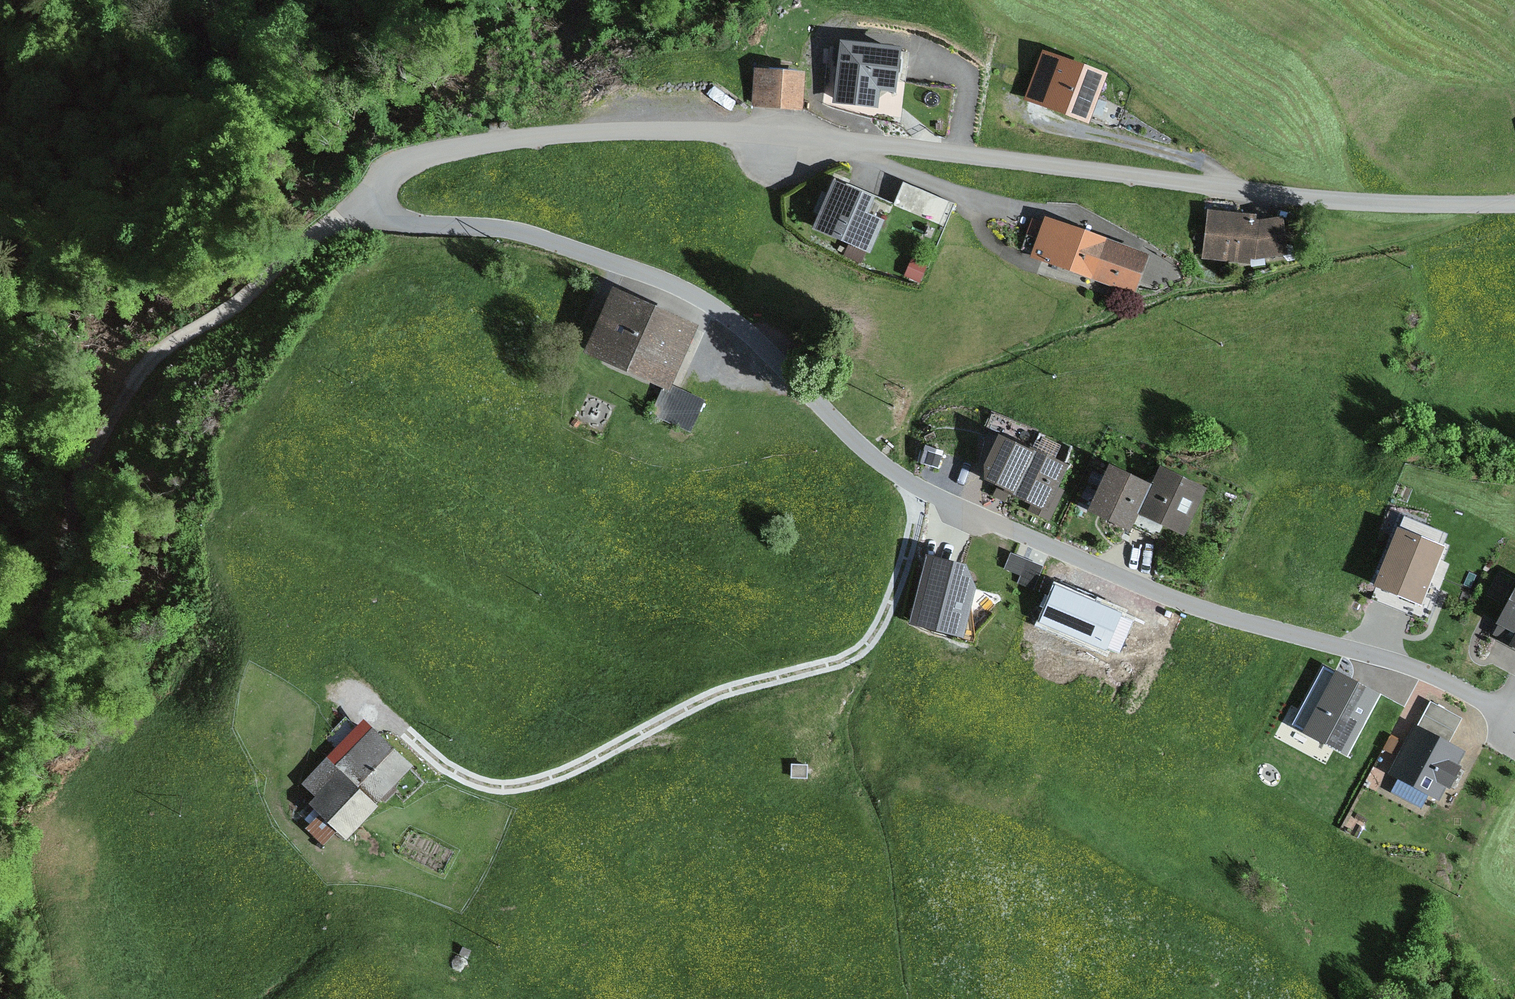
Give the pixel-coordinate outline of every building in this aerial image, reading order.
[(897,53),(842,46),(835,101),(875,106),(877,88),(893,90),(897,53)] [(1045,55),(1029,97),(1085,119),(1101,77),(1045,55)] [(757,70),(753,108),(803,113),(807,75),(757,70)] [(834,185),(815,230),(867,251),(879,223),(863,216),(869,200),(834,185)] [(1211,214),(1205,257),(1249,262),(1250,258),(1284,253),(1280,220),(1252,224),(1253,218),(1211,214)] [(1046,215),(1031,259),(1139,296),(1154,252),(1046,215)] [(590,352),(667,387),(693,328),(614,295),(590,352)] [(701,402),(668,388),(656,415),(689,429),(701,402)] [(981,477),(1052,511),(1061,493),(1053,489),(1063,467),(1029,450),(1027,454),(999,441),(981,477)] [(1160,471),(1151,489),(1110,470),(1091,511),(1128,529),(1136,510),(1181,531),(1201,490),(1160,471)] [(1364,567),(1413,587),(1433,538),(1384,518),(1364,567)] [(968,573),(927,563),(912,623),(953,634),(968,573)] [(1514,644),(1514,608),(1499,634),(1514,644)] [(1462,718),(1428,700),(1389,777),(1436,801),(1462,751),(1448,744),(1462,718)] [(297,791),(351,841),(416,770),(362,721),(297,791)]
